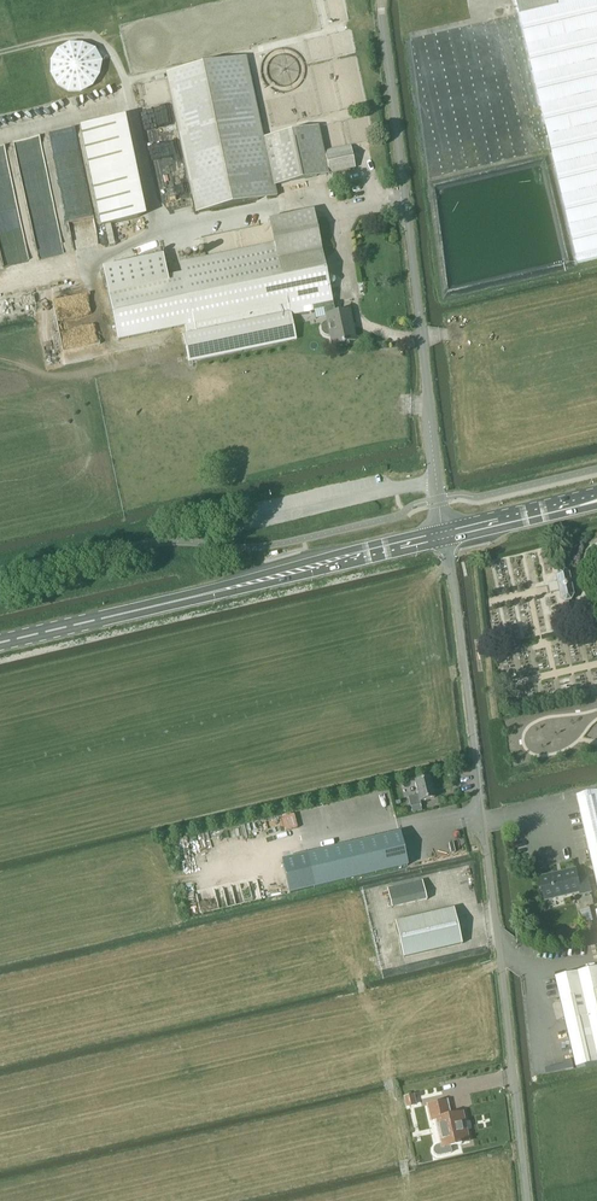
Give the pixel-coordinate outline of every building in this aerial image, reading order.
[(519,8),(520,12),(560,2),(559,0),(512,0),(514,9),(519,8)] [(560,2),(520,12),(579,263),(596,259),(596,0),(559,0),(560,2)] [(331,172),(355,168),(351,145),(324,151),(319,125),(259,137),(244,59),(169,73),(195,212),(278,196),(275,183),(331,172)] [(80,125),(101,224),(135,218),(145,216),(125,116),(116,118),(80,125)] [(163,255),(103,268),(118,341),(175,329),(185,326),(186,333),(183,334),(187,356),(189,362),(293,341),(297,340),(291,313),(325,306),(332,305),(312,210),(271,219),(275,243),(180,263),(183,272),(167,276),(163,255)] [(355,340),(349,310),(333,313),(332,305),(325,306),(328,321),(324,322),(322,325),(321,328),(322,332),(324,335),(327,336),(331,336),(332,344),(355,340)] [(572,600),(574,595),(569,573),(565,569),(559,571),(556,577),(558,583),(548,585),(550,594),(560,591),(561,598),(566,601),(572,600)] [(421,801),(435,798),(430,778),(415,782),(418,794),(409,796),(411,807),(422,805),(421,801)] [(577,796),(596,881),(596,791),(577,796)] [(401,832),(305,854),(313,888),(409,866),(401,832)] [(581,895),(592,892),(588,877),(578,880),(576,870),(557,874),(556,873),(541,877),(547,900),(580,893),(581,895)] [(453,909),(396,922),(404,958),(461,945),(453,909)] [(556,978),(577,1069),(596,1064),(596,968),(556,978)] [(405,1108),(417,1105),(414,1094),(403,1097),(405,1108)] [(437,1155),(440,1155),(452,1153),(450,1146),(458,1144),(459,1145),(462,1145),(461,1143),(469,1142),(469,1141),(467,1141),(463,1124),(465,1123),(462,1113),(448,1116),(444,1101),(428,1105),(432,1120),(439,1118),(445,1144),(438,1145),(436,1147),(434,1149),(434,1151),(435,1154),(437,1155)]
